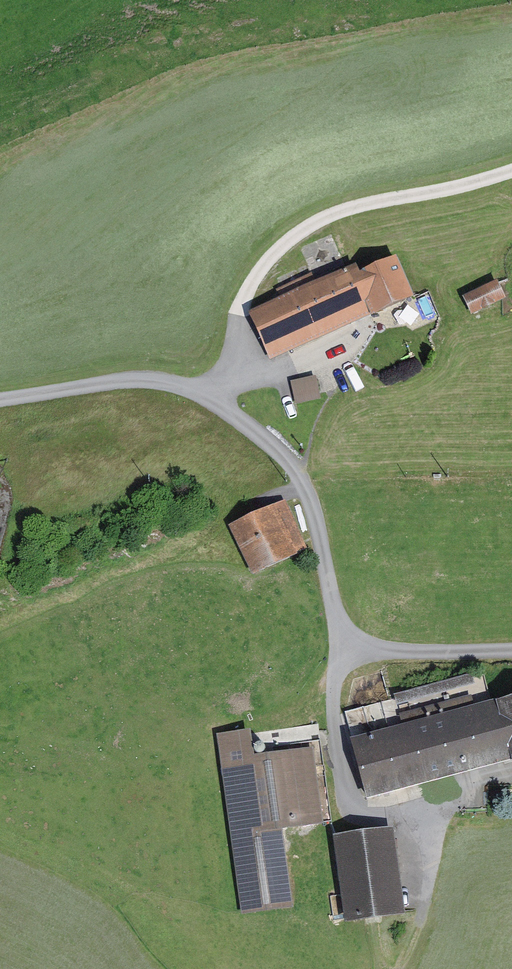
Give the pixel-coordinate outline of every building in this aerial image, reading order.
[(248,311),(267,358),(416,297),(400,257),(358,274),(355,267),(248,311)] [(463,297),(472,315),(507,297),(497,279),(463,297)] [(296,409),(322,402),(316,378),(290,384),(296,409)] [(250,573),(307,547),(286,499),(228,525),(250,573)] [(475,664),(387,688),(395,716),(482,692),(475,664)] [(367,802),(511,764),(511,696),(350,738),(367,802)] [(217,732),(245,912),(297,904),(284,823),(326,817),(315,745),(253,754),(249,727),(217,732)] [(333,837),(345,921),(404,912),(392,829),(333,837)]
